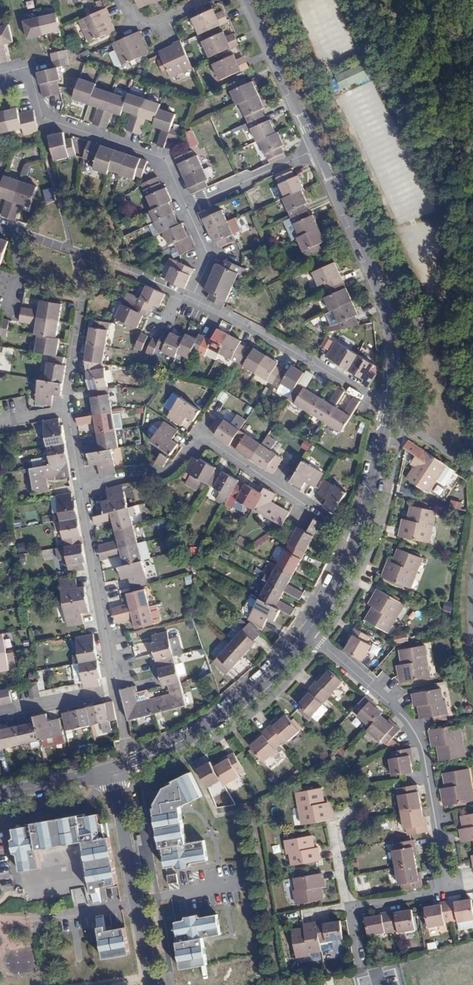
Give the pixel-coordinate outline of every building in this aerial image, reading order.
[(100,0),(97,1),(99,5),(94,7),(97,13),(104,9),(100,0)] [(104,9),(97,13),(78,21),(88,43),(112,32),(115,31),(108,16),(110,15),(107,8),(104,9)] [(192,19),(198,35),(228,22),(225,15),(218,18),(216,13),(213,8),(192,19)] [(61,29),(57,12),(24,20),(28,39),(61,31),(61,29)] [(8,59),(5,45),(13,42),(9,24),(0,26),(0,63),(8,61),(8,59)] [(140,31),(117,42),(112,44),(122,66),(146,55),(148,54),(141,39),(143,39),(140,31)] [(202,42),(209,58),(239,45),(235,37),(228,40),(227,36),(224,31),(202,42)] [(192,66),(182,43),(181,41),(174,44),(174,46),(160,52),(160,54),(163,62),(164,64),(160,65),(164,74),(168,72),(169,74),(171,78),(193,68),(192,66)] [(66,50),(54,53),(51,54),(55,68),(38,72),(40,84),(44,98),(61,93),(58,80),(61,79),(58,67),(69,64),(68,57),(66,50)] [(220,80),(249,67),(246,60),(238,63),(237,59),(235,55),(212,64),(220,80)] [(158,59),(157,56),(148,60),(147,64),(150,65),(152,61),(158,59)] [(350,85),(344,72),(336,77),(342,89),(350,85)] [(98,108),(94,121),(93,124),(107,129),(108,126),(112,113),(121,116),(123,111),(132,114),(128,127),(127,130),(141,135),(142,132),(146,119),(155,122),(153,127),(162,129),(158,143),(157,146),(164,148),(168,138),(171,129),(176,115),(159,109),(161,104),(129,93),(127,98),(95,87),(97,83),(80,78),(72,99),(98,108)] [(247,84),(244,78),(228,85),(236,105),(239,104),(259,95),(253,81),(247,84)] [(265,108),(259,95),(239,104),(248,123),(265,115),(262,109),(265,108)] [(39,132),(34,110),(20,114),(18,107),(0,111),(0,134),(22,129),(24,136),(39,132)] [(267,121),(265,115),(248,123),(257,142),(259,141),(276,133),(270,120),(267,121)] [(181,132),(171,129),(168,138),(178,141),(181,132)] [(185,132),(184,133),(190,147),(194,145),(188,131),(185,132)] [(49,136),(55,160),(76,155),(72,138),(66,140),(64,132),(57,134),(49,136)] [(279,132),(276,133),(259,141),(268,160),(284,153),(282,146),(284,145),(279,132)] [(135,175),(142,178),(148,161),(138,158),(123,153),(103,146),(89,141),(83,158),(95,162),(93,169),(108,174),(109,170),(120,174),(120,175),(134,179),(135,175)] [(184,176),(203,167),(197,155),(194,156),(192,150),(175,158),(181,170),(184,176)] [(286,156),(284,153),(268,160),(270,163),(286,156)] [(208,180),(203,167),(184,176),(189,188),(192,194),(209,187),(206,181),(208,180)] [(291,167),(275,175),(276,178),(292,170),(291,167)] [(276,178),(285,198),(302,190),(304,189),(298,176),(295,177),(292,170),(276,178)] [(7,199),(2,213),(3,213),(2,216),(16,221),(17,218),(22,204),(31,207),(38,187),(5,175),(3,180),(0,179),(0,197),(7,199)] [(145,190),(161,183),(158,177),(142,184),(145,190)] [(153,209),(169,202),(172,201),(169,195),(166,188),(163,189),(161,183),(145,190),(153,209)] [(285,198),(283,199),(291,218),(308,210),(305,205),(308,203),(302,190),(285,198)] [(155,222),(174,214),(172,208),(169,202),(153,209),(150,211),(155,222)] [(209,230),(228,221),(227,220),(222,210),(217,212),(214,206),(199,214),(202,220),(204,219),(207,227),(209,230)] [(222,210),(227,220),(233,217),(228,207),(222,210)] [(308,210),(291,218),(300,237),(319,228),(313,215),(310,216),(308,210)] [(160,234),(163,232),(179,225),(177,219),(174,214),(155,222),(160,234)] [(300,237),(291,218),(285,221),(284,222),(292,240),(297,238),(300,237)] [(236,240),(228,221),(209,230),(215,243),(218,242),(219,245),(220,248),(236,240)] [(149,225),(154,236),(156,236),(160,234),(155,222),(149,225)] [(179,225),(163,232),(169,245),(175,243),(177,249),(193,241),(190,235),(188,236),(186,231),(182,223),(179,225)] [(325,241),(319,228),(300,237),(297,238),(307,258),(322,250),(320,244),(325,241)] [(162,249),(169,245),(163,232),(160,234),(156,236),(162,249)] [(1,265),(9,240),(0,237),(0,265),(1,265)] [(193,241),(177,249),(180,255),(196,248),(193,241)] [(173,266),(166,280),(185,288),(189,280),(194,269),(172,259),(169,265),(173,266)] [(249,270),(226,260),(225,263),(223,266),(217,264),(211,277),(233,287),(239,272),(246,275),(249,270)] [(344,282),(335,263),(328,266),(326,263),(320,266),(321,269),(315,271),(313,272),(320,286),(325,284),(328,289),(344,282)] [(224,307),(233,287),(211,277),(205,290),(211,293),(210,295),(208,299),(224,307)] [(353,302),(344,282),(328,289),(329,292),(330,295),(325,297),(331,311),(334,310),(353,302)] [(166,294),(147,286),(141,298),(130,293),(127,299),(152,311),(154,305),(160,307),(166,294)] [(116,318),(138,328),(144,315),(149,317),(152,311),(127,299),(125,305),(122,304),(116,318)] [(21,306),(20,316),(60,322),(63,304),(41,300),(39,310),(21,306)] [(343,329),(360,325),(356,316),(359,315),(353,302),(334,310),(341,323),(343,329)] [(37,324),(36,334),(58,338),(60,322),(20,316),(19,322),(37,324)] [(3,319),(0,335),(0,337),(8,337),(10,320),(3,319)] [(92,321),(91,326),(108,329),(109,324),(92,321)] [(343,329),(341,323),(328,326),(329,333),(343,329)] [(91,326),(88,344),(106,346),(108,329),(91,326)] [(209,346),(220,352),(229,334),(218,328),(212,340),(206,337),(199,353),(204,355),(209,346)] [(176,357),(178,353),(184,338),(171,332),(170,335),(163,333),(160,341),(156,348),(176,357)] [(142,351),(148,336),(142,333),(135,348),(142,351)] [(193,350),(199,353),(206,337),(199,334),(197,339),(186,334),(184,338),(178,353),(189,357),(193,350)] [(229,334),(220,352),(238,362),(246,347),(240,344),(242,340),(229,334)] [(58,338),(39,335),(36,352),(65,357),(58,338)] [(153,356),(156,348),(160,341),(153,338),(146,353),(153,356)] [(359,355),(359,354),(337,340),(327,357),(349,371),(359,355)] [(86,360),(103,363),(106,346),(88,344),(86,360)] [(246,347),(238,362),(256,373),(267,355),(255,347),(252,351),(246,347)] [(377,375),(377,374),(371,371),(374,363),(359,354),(359,355),(349,371),(364,380),(362,384),(369,388),(373,381),(377,375)] [(40,379),(64,383),(66,365),(64,365),(65,357),(49,355),(47,371),(41,370),(40,379)] [(274,383),(283,369),(277,366),(279,362),(267,355),(256,373),(274,383)] [(90,389),(109,386),(105,364),(103,363),(86,360),(90,389)] [(304,374),(305,372),(293,364),(288,372),(283,369),(274,383),(280,387),(283,382),(295,389),(299,383),(304,374)] [(36,402),(52,405),(54,394),(61,396),(64,383),(40,379),(37,398),(36,402)] [(295,389),(283,382),(280,387),(277,391),(289,398),(295,389)] [(299,383),(295,389),(289,398),(289,399),(311,413),(321,396),(299,383)] [(113,412),(109,386),(90,389),(95,415),(113,412)] [(321,396),(311,413),(327,422),(336,406),(345,392),(339,388),(330,401),(321,396)] [(181,397),(168,416),(182,426),(187,417),(194,421),(200,410),(181,397)] [(336,406),(327,422),(342,432),(356,410),(361,401),(354,397),(345,411),(336,406)] [(116,430),(113,412),(95,415),(80,417),(77,418),(78,425),(96,423),(98,433),(116,430)] [(219,415),(217,418),(210,429),(216,433),(215,435),(230,445),(241,429),(219,415)] [(44,421),(48,446),(66,444),(63,425),(61,426),(59,418),(44,421)] [(179,430),(165,421),(151,440),(171,454),(179,443),(173,439),(179,430)] [(262,443),(241,429),(230,445),(252,459),(262,443)] [(119,448),(116,430),(98,433),(99,443),(82,446),(83,454),(89,453),(113,449),(119,448)] [(284,458),(262,443),(252,459),(273,474),(279,465),(284,458)] [(44,456),(45,465),(51,464),(53,471),(70,468),(66,444),(48,446),(50,455),(44,456)] [(118,472),(113,449),(89,453),(91,464),(91,466),(98,464),(100,475),(118,472)] [(444,464),(421,449),(415,458),(418,461),(415,466),(407,479),(430,493),(439,479),(437,477),(444,464)] [(163,467),(169,459),(169,458),(162,453),(156,462),(163,467)] [(201,480),(206,483),(216,466),(199,457),(197,460),(191,456),(184,470),(190,474),(201,480)] [(304,460),(295,475),(291,482),(302,488),(306,482),(316,488),(324,473),(304,460)] [(31,471),(34,494),(50,491),(48,478),(57,476),(57,479),(70,478),(72,477),(70,468),(53,471),(51,464),(45,465),(23,469),(24,472),(31,471)] [(448,467),(444,464),(437,477),(439,479),(448,467)] [(216,466),(206,483),(220,491),(216,500),(224,504),(229,496),(238,479),(216,466)] [(201,480),(190,474),(185,483),(196,489),(201,480)] [(238,479),(229,496),(236,500),(246,505),(252,508),(261,492),(238,479)] [(335,513),(341,503),(347,491),(327,479),(320,491),(318,494),(328,500),(324,507),(335,513)] [(105,514),(129,507),(123,484),(107,489),(108,494),(109,499),(102,500),(105,514)] [(264,487),(261,492),(252,508),(280,524),(283,525),(286,521),(292,509),(272,498),(274,494),(264,487)] [(56,522),(79,518),(76,500),(74,500),(72,493),(56,495),(59,512),(54,513),(56,522)] [(56,495),(50,496),(53,513),(54,513),(59,512),(56,495)] [(246,505),(236,500),(234,505),(242,510),(246,505)] [(437,511),(411,505),(408,520),(407,525),(402,524),(400,536),(403,537),(428,542),(431,525),(434,526),(437,511)] [(116,530),(135,525),(132,515),(137,514),(135,506),(129,507),(105,514),(94,517),(95,524),(113,520),(116,530)] [(63,529),(65,547),(83,544),(79,518),(56,522),(57,530),(63,529)] [(292,538),(289,543),(306,552),(318,529),(322,531),(325,525),(315,519),(307,532),(298,527),(292,538)] [(298,527),(291,523),(284,535),(292,538),(298,527)] [(100,553),(139,543),(135,525),(116,530),(118,539),(99,544),(100,553)] [(100,553),(101,561),(123,555),(125,565),(144,560),(139,543),(100,553)] [(306,552),(289,543),(277,566),(294,575),(306,552)] [(67,557),(70,572),(75,571),(85,569),(84,562),(86,562),(83,544),(65,547),(57,548),(59,558),(67,557)] [(424,558),(399,548),(393,563),(392,567),(387,566),(382,577),(409,587),(415,571),(419,572),(424,558)] [(130,577),(133,590),(150,585),(145,566),(144,560),(125,565),(119,567),(123,579),(130,577)] [(263,579),(268,582),(285,591),(300,600),(305,592),(290,584),(294,575),(277,566),(273,573),(268,571),(263,579)] [(412,589),(419,572),(415,571),(409,587),(412,589)] [(61,579),(64,603),(88,599),(86,586),(78,588),(76,576),(72,577),(65,578),(61,579)] [(282,611),(292,616),(296,609),(281,599),(285,591),(268,582),(264,590),(259,588),(254,595),(259,598),(282,611)] [(114,615),(150,606),(145,588),(127,593),(129,604),(113,608),(114,615)] [(405,605),(378,589),(372,599),(376,602),(373,607),(366,619),(386,631),(395,616),(398,618),(405,605)] [(282,611),(259,598),(248,619),(264,628),(269,617),(276,621),(282,611)] [(88,599),(64,603),(68,627),(84,624),(82,613),(90,612),(88,599)] [(152,606),(150,606),(154,623),(160,622),(161,619),(158,606),(155,605),(152,606)] [(114,615),(117,623),(133,619),(137,628),(155,623),(154,623),(150,606),(114,615)] [(389,633),(398,618),(395,616),(386,631),(389,633)] [(250,622),(248,624),(260,635),(262,634),(250,622)] [(248,624),(231,643),(245,656),(257,642),(256,640),(260,635),(248,624)] [(374,639),(359,630),(355,628),(352,634),(354,635),(351,640),(345,650),(363,660),(374,639)] [(152,643),(155,653),(157,661),(175,656),(182,654),(180,643),(172,646),(168,631),(152,635),(154,642),(152,643)] [(86,635),(76,637),(79,654),(81,663),(98,659),(94,634),(86,635)] [(245,656),(231,643),(214,662),(227,675),(245,656)] [(401,683),(429,677),(426,660),(429,659),(426,645),(400,650),(402,664),(403,669),(398,670),(401,683)] [(10,670),(10,667),(8,654),(7,652),(0,653),(0,672),(10,670)] [(8,654),(10,667),(16,666),(14,653),(8,654)] [(175,656),(157,661),(163,686),(168,685),(181,681),(175,656)] [(81,682),(81,684),(82,689),(100,686),(99,678),(101,678),(98,659),(81,663),(83,678),(84,682),(81,682)] [(75,664),(73,664),(76,679),(83,678),(81,663),(75,664)] [(312,685),(328,699),(344,681),(332,671),(330,669),(324,676),(319,682),(317,680),(312,685)] [(181,681),(168,685),(171,694),(150,699),(154,714),(187,704),(181,681)] [(37,682),(28,684),(31,698),(41,696),(40,692),(37,682)] [(304,698),(298,705),(300,707),(312,717),(328,699),(312,685),(308,690),(310,692),(304,698)] [(138,694),(138,692),(136,686),(121,689),(129,720),(154,714),(150,699),(138,702),(136,694),(138,694)] [(442,688),(412,693),(414,701),(418,700),(419,706),(421,718),(449,713),(447,699),(444,699),(442,688)] [(5,704),(12,702),(9,689),(2,691),(5,704)] [(366,695),(353,710),(371,726),(381,715),(382,713),(376,707),(370,702),(371,700),(366,695)] [(113,701),(88,707),(92,725),(95,724),(117,719),(113,701)] [(62,713),(63,717),(66,731),(92,725),(88,707),(62,713)] [(34,716),(36,722),(40,740),(63,734),(60,718),(49,721),(47,713),(34,716)] [(301,732),(288,717),(287,715),(280,721),(274,726),(272,724),(267,729),(283,747),(301,732)] [(371,726),(367,730),(381,742),(382,741),(386,744),(393,738),(401,729),(396,725),(394,727),(388,721),(381,715),(371,726)] [(36,722),(18,725),(20,733),(22,744),(40,740),(36,722)] [(458,724),(430,730),(432,741),(437,741),(438,746),(440,761),(441,760),(467,755),(464,741),(461,741),(458,724)] [(3,748),(21,744),(17,725),(7,727),(0,729),(0,732),(3,748)] [(265,763),(283,747),(267,729),(261,734),(263,736),(258,740),(251,746),(252,748),(265,763)] [(393,775),(403,774),(413,772),(411,763),(410,754),(412,754),(411,748),(399,750),(391,751),(392,758),(390,758),(393,775)] [(245,772),(235,755),(234,753),(227,757),(228,759),(222,762),(214,767),(222,780),(224,785),(245,772)] [(198,769),(200,772),(209,788),(222,780),(214,767),(211,762),(198,769)] [(470,768),(444,772),(446,787),(447,792),(442,794),(444,806),(472,801),(470,784),(472,783),(470,768)] [(203,796),(191,772),(173,780),(174,782),(164,788),(155,803),(156,806),(154,808),(161,848),(163,848),(166,868),(175,866),(176,867),(177,867),(178,869),(191,867),(191,864),(193,864),(192,863),(209,860),(206,840),(187,843),(181,807),(203,796)] [(398,788),(402,812),(422,808),(418,784),(405,786),(398,788)] [(332,819),(331,813),(330,806),(325,806),(325,802),(322,788),(297,792),(300,807),(303,807),(306,824),(310,823),(332,819)] [(409,835),(411,835),(429,832),(427,824),(425,824),(424,817),(422,808),(402,812),(405,828),(408,828),(409,835)] [(118,883),(108,825),(105,826),(104,823),(102,823),(102,821),(100,822),(99,813),(82,816),(82,814),(33,822),(33,825),(13,828),(15,837),(12,837),(13,839),(11,839),(14,853),(16,853),(16,854),(17,854),(18,855),(20,870),(41,867),(38,849),(84,841),(94,903),(102,902),(99,887),(118,883)] [(462,815),(464,828),(464,832),(461,832),(462,842),(472,840),(472,813),(462,815)] [(315,848),(312,835),(286,839),(289,853),(291,852),(293,865),(317,861),(321,861),(318,848),(315,848)] [(392,849),(396,867),(416,864),(415,854),(414,847),(416,847),(415,839),(412,840),(394,843),(395,849),(392,849)] [(401,885),(403,891),(423,887),(422,879),(420,880),(418,873),(416,864),(396,867),(399,885),(401,885)] [(298,904),(323,899),(321,887),(325,886),(323,873),(319,873),(296,878),(298,890),(295,891),(298,904)] [(177,874),(168,875),(169,884),(178,882),(177,874)] [(472,903),(472,900),(463,902),(457,903),(456,900),(448,902),(452,922),(458,921),(458,924),(472,921),(472,906),(472,903)] [(428,929),(446,926),(445,923),(452,922),(448,902),(441,903),(442,906),(434,907),(425,908),(425,911),(428,929)] [(388,912),(392,932),(392,934),(398,933),(399,936),(416,933),(413,913),(413,911),(403,912),(395,914),(395,911),(388,912)] [(366,919),(369,935),(369,936),(392,932),(388,912),(382,913),(383,916),(374,917),(366,919)] [(97,915),(104,958),(130,954),(125,926),(107,930),(104,914),(97,915)] [(177,942),(182,969),(208,964),(203,937),(222,934),(218,914),(201,917),(200,914),(186,917),(186,918),(184,918),(184,920),(176,922),(179,941),(177,942)] [(324,921),(317,922),(321,942),(344,938),(341,921),(332,922),(324,924),(324,921)] [(321,942),(317,922),(305,924),(305,928),(292,930),(297,957),(311,954),(311,952),(322,951),(321,942)]
